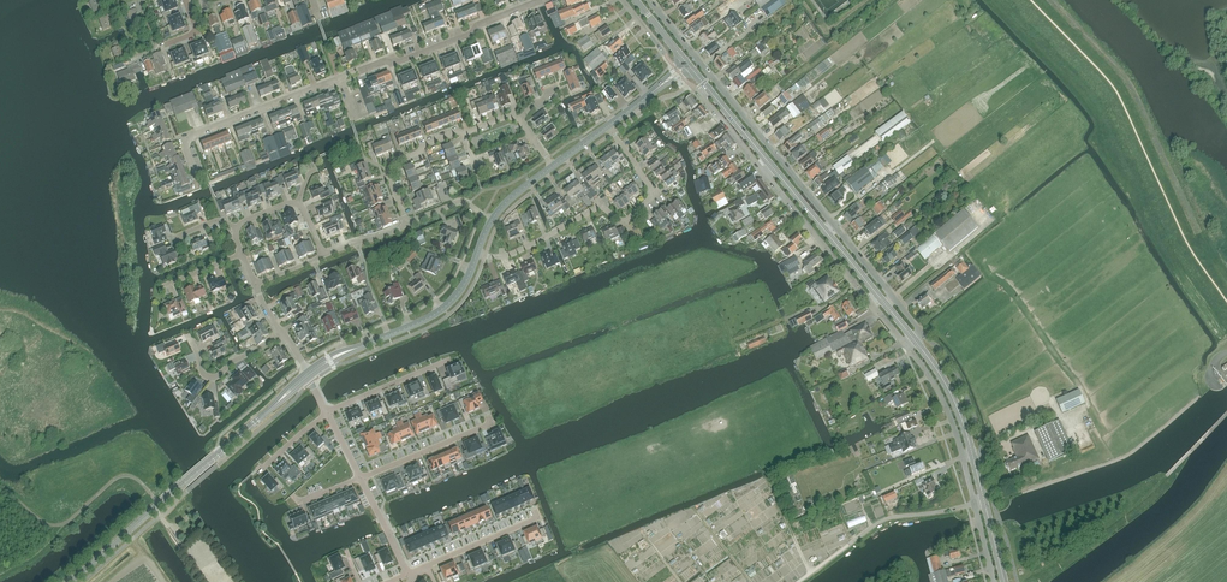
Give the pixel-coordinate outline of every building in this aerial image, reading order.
[(103,9),(101,6),(99,7),(97,0),(94,0),(89,2),(93,12),(103,9)] [(266,15),(266,13),(264,8),(261,9),(257,0),(254,1),(253,0),(250,1),(250,3),(248,3),(252,13),(250,14),(253,20),(258,19),(260,25),(263,26),(269,24),(266,15)] [(266,13),(277,9),(275,4),(274,0),(265,0),(266,2),(264,3),(266,7),(264,8),(266,13)] [(328,1),(325,1),(329,10),(344,5),(343,0),(329,0),(328,1)] [(425,6),(427,10),(429,16),(432,22),(435,30),(444,26),(441,18),(441,19),(438,12),(444,10),(440,0),(425,6)] [(462,3),(461,0),(445,0),(448,9),(462,3)] [(772,0),(754,0),(760,9),(772,0)] [(767,18),(787,4),(784,0),(773,0),(760,9),(767,18)] [(163,14),(164,17),(171,15),(170,11),(177,8),(176,7),(177,7),(176,3),(175,3),(174,2),(160,8),(164,7),(166,12),(163,14)] [(729,6),(726,2),(717,8),(720,12),(729,6)] [(421,13),(427,10),(425,6),(424,3),(418,6),(421,13)] [(582,4),(572,8),(558,13),(562,22),(576,17),(575,16),(577,15),(578,16),(590,9),(587,3),(583,5),(582,4)] [(687,4),(679,9),(684,18),(692,12),(690,9),(693,7),(691,4),(688,6),(687,4)] [(238,13),(235,14),(238,23),(248,19),(247,15),(243,5),(236,8),(238,13)] [(306,5),(301,7),(296,9),(302,27),(312,23),(306,5)] [(464,9),(467,17),(477,14),(474,6),(464,9)] [(692,15),(685,20),(687,23),(686,24),(687,26),(689,26),(697,21),(708,13),(703,7),(700,9),(701,11),(695,15),(696,15),(694,17),(692,15)] [(136,9),(126,12),(130,23),(138,20),(135,13),(137,12),(136,9)] [(458,21),(467,17),(464,9),(455,13),(458,21)] [(233,20),(230,10),(222,13),(223,16),(220,17),(223,24),(229,22),(230,25),(235,23),(233,20)] [(302,28),(300,23),(296,12),(288,15),(292,26),(290,27),(292,32),(302,28)] [(729,17),(728,16),(723,20),(730,30),(736,26),(742,22),(735,12),(729,17)] [(107,17),(99,20),(103,31),(111,28),(108,20),(110,19),(108,14),(106,15),(107,17)] [(171,15),(164,17),(166,21),(169,20),(171,25),(168,27),(182,21),(179,15),(172,18),(171,15)] [(277,38),(287,35),(280,15),(270,18),(277,38)] [(528,19),(526,20),(531,32),(533,31),(533,32),(534,31),(535,34),(539,32),(538,30),(540,29),(540,28),(544,27),(540,15),(536,16),(535,15),(533,16),(532,15),(530,16),(530,17),(528,18),(528,19)] [(211,27),(213,27),(216,33),(217,36),(213,38),(219,54),(232,49),(226,33),(221,35),(221,34),(220,32),(219,28),(220,28),(219,25),(215,16),(208,18),(211,27)] [(597,16),(588,20),(587,18),(579,23),(582,29),(590,25),(592,28),(601,23),(601,22),(602,22),(602,21),(601,19),(600,19),(599,19),(597,16)] [(397,28),(393,18),(379,23),(382,34),(397,28)] [(699,22),(691,28),(693,31),(692,32),(694,35),(695,34),(696,35),(704,28),(702,25),(707,21),(705,18),(699,22)] [(520,30),(522,29),(519,20),(511,23),(515,32),(516,35),(521,33),(520,30)] [(184,28),(182,21),(168,27),(172,37),(179,34),(177,31),(184,28)] [(425,34),(435,30),(432,22),(422,26),(425,34)] [(414,31),(422,29),(421,23),(412,24),(414,31)] [(248,46),(257,43),(251,25),(242,29),(248,46)] [(578,31),(574,25),(567,29),(570,35),(578,31)] [(362,43),(380,36),(376,26),(358,33),(362,43)] [(604,38),(611,33),(607,26),(599,32),(595,35),(598,39),(602,36),(604,38)] [(495,29),(499,41),(503,39),(504,42),(507,40),(506,38),(502,27),(495,29)] [(495,42),(499,41),(495,29),(487,32),(492,44),(492,43),(493,46),(496,45),(495,42)] [(399,35),(402,43),(405,42),(405,43),(412,40),(411,39),(412,39),(409,31),(399,35)] [(712,39),(716,35),(714,32),(710,35),(707,32),(704,35),(700,38),(706,46),(710,43),(713,40),(712,39)] [(362,43),(358,33),(340,40),(344,50),(362,43)] [(533,49),(527,34),(511,41),(516,55),(533,49)] [(393,46),(402,43),(399,35),(390,38),(393,46)] [(380,36),(374,38),(375,42),(371,44),(374,53),(382,50),(379,43),(383,42),(380,36)] [(587,36),(577,43),(584,52),(594,45),(587,36)] [(234,51),(246,47),(242,37),(231,41),(234,51)] [(338,37),(333,40),(336,48),(341,45),(338,37)] [(614,41),(607,47),(610,50),(612,48),(616,52),(619,49),(619,48),(623,45),(622,44),(622,43),(621,42),(620,42),(618,39),(615,42),(614,41)] [(198,44),(197,45),(203,59),(209,56),(209,58),(213,57),(210,48),(206,50),(203,42),(202,43),(202,42),(197,43),(198,44)] [(723,54),(729,49),(726,45),(723,42),(718,46),(716,45),(714,46),(713,45),(705,51),(711,57),(718,51),(717,50),(719,48),(723,54)] [(764,42),(755,49),(759,55),(769,48),(764,42)] [(203,59),(197,45),(196,45),(196,44),(191,46),(192,47),(191,47),(194,55),(190,56),(193,62),(203,59)] [(116,60),(125,56),(124,53),(122,54),(119,46),(111,49),(116,60)] [(470,49),(474,59),(481,56),(484,64),(492,61),(487,49),(480,52),(478,46),(470,49)] [(503,49),(507,58),(515,55),(511,46),(503,49)] [(303,47),(297,50),(302,63),(308,61),(303,47)] [(625,47),(614,58),(621,66),(626,59),(625,58),(630,53),(625,47)] [(732,58),(737,54),(732,47),(727,51),(732,58)] [(179,52),(178,52),(183,66),(193,62),(190,56),(187,57),(184,50),(183,50),(183,49),(178,51),(179,52)] [(467,62),(474,59),(470,49),(463,52),(467,62)] [(498,62),(507,58),(503,49),(494,52),(498,62)] [(584,60),(594,71),(607,60),(597,49),(584,60)] [(341,60),(342,64),(342,65),(343,65),(344,65),(348,63),(348,64),(357,60),(353,51),(345,54),(346,57),(341,59),(341,60)] [(155,60),(151,61),(154,69),(155,69),(157,74),(164,71),(162,66),(165,64),(162,57),(160,52),(153,55),(155,60)] [(183,66),(178,52),(171,55),(174,62),(171,63),(174,70),(183,66)] [(449,58),(452,67),(460,64),(456,55),(449,58)] [(774,66),(781,60),(778,56),(774,60),(772,57),(769,60),(774,66)] [(722,71),(728,65),(721,57),(714,62),(722,71)] [(445,70),(452,67),(449,58),(441,61),(445,70)] [(319,59),(309,63),(312,70),(314,69),(316,76),(321,75),(321,76),(325,74),(325,73),(322,65),(319,59)] [(552,63),(556,72),(565,68),(562,59),(552,63)] [(741,74),(753,65),(748,60),(737,68),(735,66),(727,73),(733,81),(742,74),(741,74)] [(266,79),(271,77),(272,74),(268,62),(260,64),(266,79)] [(643,62),(638,67),(647,79),(653,74),(652,74),(643,62)] [(133,74),(135,73),(140,71),(137,63),(127,67),(128,69),(117,73),(120,83),(130,79),(130,82),(135,80),(133,74)] [(427,66),(431,76),(438,73),(434,63),(427,66)] [(556,72),(552,63),(543,67),(546,76),(556,72)] [(604,63),(594,71),(598,76),(608,67),(604,63)] [(763,68),(766,72),(772,68),(769,64),(763,68)] [(285,70),(286,72),(288,78),(290,86),(292,86),(292,87),(296,86),(295,84),(299,83),(299,82),(300,81),(301,80),(299,76),(298,75),(297,76),(296,75),(293,68),(290,66),(285,68),(285,70)] [(423,79),(431,76),(427,66),(420,69),(423,79)] [(253,67),(242,71),(247,86),(259,82),(253,67)] [(472,75),(479,73),(478,69),(473,71),(471,67),(466,68),(469,77),(472,75)] [(537,79),(546,76),(543,67),(533,71),(537,79)] [(638,67),(632,71),(641,83),(647,79),(638,67)] [(739,88),(761,72),(758,68),(744,80),(741,76),(734,82),(739,88)] [(568,82),(576,79),(573,69),(564,72),(568,82)] [(242,71),(226,77),(232,92),(247,86),(242,71)] [(382,75),(385,84),(392,81),(388,72),(382,75)] [(405,75),(409,84),(417,81),(413,72),(405,75)] [(765,76),(761,72),(759,74),(750,81),(752,84),(744,91),(751,100),(758,94),(754,88),(755,87),(753,85),(762,78),(765,76)] [(385,84),(382,75),(375,77),(378,86),(385,84)] [(402,87),(409,84),(405,75),(398,77),(402,87)] [(805,76),(796,84),(801,89),(810,82),(805,76)] [(232,92),(226,77),(221,80),(226,94),(232,92)] [(375,77),(364,81),(366,86),(368,90),(369,93),(372,92),(376,90),(378,93),(381,92),(378,86),(375,77)] [(519,82),(521,87),(525,98),(534,95),(530,87),(534,85),(531,77),(519,82)] [(270,78),(267,80),(272,93),(280,90),(277,81),(270,84),(270,82),(271,82),(270,78)] [(626,78),(621,82),(630,94),(636,89),(626,78)] [(580,88),(576,79),(568,82),(571,92),(580,88)] [(272,93),(267,80),(264,81),(265,84),(266,84),(267,85),(257,89),(260,98),(272,93)] [(621,82),(615,87),(624,99),(630,94),(621,82)] [(511,95),(507,85),(499,88),(500,91),(495,93),(497,97),(498,96),(502,107),(503,106),(505,107),(506,107),(507,106),(508,106),(509,104),(510,104),(507,97),(511,95)] [(618,97),(610,87),(604,91),(612,101),(618,97)] [(415,100),(413,94),(412,91),(404,93),(408,102),(415,100)] [(200,113),(197,104),(192,92),(170,101),(175,116),(194,109),(197,114),(200,113)] [(236,92),(233,93),(238,107),(246,103),(243,95),(236,97),(236,95),(237,95),(236,92)] [(400,92),(394,94),(399,106),(404,104),(400,92)] [(792,99),(786,92),(779,98),(785,106),(792,99)] [(238,107),(233,93),(229,94),(231,97),(232,97),(233,99),(226,101),(230,110),(231,111),(234,110),(234,108),(238,107)] [(323,96),(326,104),(329,103),(331,107),(338,105),(335,98),(332,99),(330,94),(323,96)] [(449,100),(450,102),(450,103),(456,100),(454,94),(447,96),(449,100)] [(760,109),(770,101),(765,94),(755,102),(755,103),(755,104),(757,106),(758,106),(760,109)] [(481,99),(487,113),(494,110),(492,105),(496,104),(492,95),(481,99)] [(797,108),(807,100),(803,95),(793,103),(797,108)] [(319,107),(326,104),(323,96),(316,99),(319,107)] [(693,109),(698,105),(691,96),(686,100),(683,103),(687,108),(690,105),(693,109)] [(583,99),(569,105),(573,113),(576,111),(584,108),(586,112),(587,113),(589,112),(590,114),(592,113),(593,114),(594,114),(595,114),(598,113),(598,112),(599,111),(600,110),(595,97),(585,102),(584,103),(583,99)] [(309,101),(313,111),(314,114),(318,113),(316,108),(319,107),(316,99),(309,101)] [(480,116),(487,113),(481,99),(474,101),(470,103),(473,110),(477,108),(480,116)] [(214,103),(213,100),(210,101),(215,115),(223,112),(219,102),(214,103)] [(208,118),(215,115),(210,101),(207,102),(208,106),(203,108),(208,118)] [(310,113),(313,111),(309,101),(303,104),(306,112),(308,116),(311,115),(310,113)] [(164,106),(168,115),(173,112),(170,103),(164,106)] [(793,103),(769,122),(773,128),(781,122),(781,121),(790,114),(794,119),(801,114),(793,103)] [(774,111),(770,105),(761,112),(766,118),(774,111)] [(710,114),(703,106),(702,106),(698,110),(694,111),(692,113),(698,119),(701,117),(700,116),(702,115),(705,118),(710,114)] [(292,117),(293,120),(297,119),(297,120),(301,119),(300,114),(299,114),(296,107),(293,108),(293,107),(289,108),(289,109),(292,117)] [(677,117),(681,115),(676,108),(666,116),(669,120),(664,124),(668,129),(673,126),(680,121),(677,117)] [(294,122),(293,120),(292,117),(289,109),(282,112),(285,120),(286,123),(290,121),(290,123),(294,122)] [(544,117),(548,115),(544,109),(538,114),(540,117),(533,122),(537,128),(547,121),(544,117)] [(832,109),(826,113),(830,119),(833,116),(836,113),(832,109)] [(451,113),(455,122),(461,119),(457,110),(451,113)] [(147,122),(148,125),(162,119),(160,112),(151,116),(153,120),(147,122)] [(276,114),(279,122),(280,126),(283,125),(282,121),(285,120),(282,112),(276,114)] [(876,132),(877,134),(883,142),(910,122),(903,112),(876,132)] [(449,124),(455,122),(451,113),(445,115),(449,124)] [(279,122),(276,114),(269,117),(272,125),(274,130),(277,128),(275,124),(279,122)] [(443,126),(449,124),(445,115),(440,117),(443,126)] [(716,123),(710,116),(699,125),(706,132),(713,132),(715,130),(712,127),(716,123)] [(823,116),(809,126),(814,133),(824,126),(823,125),(827,122),(823,116)] [(443,126),(440,117),(434,119),(438,128),(443,126)] [(155,125),(157,129),(165,126),(162,119),(148,125),(149,128),(155,125)] [(438,128),(434,119),(428,122),(432,131),(438,128)] [(262,120),(255,122),(258,130),(261,129),(263,134),(267,132),(265,128),(262,120)] [(676,134),(687,126),(683,120),(671,128),(676,134)] [(312,121),(306,124),(309,131),(315,129),(312,121)] [(258,130),(255,122),(248,125),(251,133),(252,136),(259,133),(258,130)] [(432,131),(428,122),(422,124),(426,133),(432,131)] [(309,131),(306,124),(300,126),(305,139),(307,138),(308,140),(309,140),(310,143),(313,142),(308,131),(309,131)] [(547,142),(556,135),(553,131),(556,129),(552,124),(544,129),(547,132),(543,135),(547,142)] [(248,125),(241,127),(246,140),(249,139),(248,134),(251,133),(248,125)] [(165,126),(157,129),(158,133),(152,135),(153,138),(167,133),(165,126)] [(726,132),(721,126),(714,133),(709,134),(714,140),(719,137),(722,135),(726,132)] [(246,140),(241,127),(235,130),(238,138),(239,143),(246,140)] [(413,130),(416,139),(422,136),(419,127),(413,130)] [(785,127),(775,135),(780,141),(790,134),(788,132),(790,131),(788,128),(786,129),(785,127)] [(826,129),(818,134),(823,140),(831,135),(826,129)] [(416,139),(413,130),(407,132),(411,141),(416,139)] [(411,141),(407,132),(401,134),(405,143),(411,141)] [(167,133),(153,138),(154,141),(160,139),(162,143),(170,140),(167,133)] [(221,135),(225,144),(226,144),(226,146),(228,145),(228,143),(231,142),(228,133),(221,135)] [(278,151),(288,147),(282,133),(273,137),(278,151)] [(405,143),(401,134),(395,136),(399,145),(405,143)] [(728,134),(715,144),(719,151),(723,148),(721,145),(725,142),(731,149),(737,145),(728,134)] [(787,144),(784,146),(789,152),(795,147),(793,145),(802,138),(798,134),(786,143),(787,144)] [(218,147),(225,144),(221,135),(214,138),(218,147)] [(379,144),(383,154),(390,151),(387,143),(391,142),(389,135),(382,138),(384,142),(379,144)] [(641,151),(650,144),(647,140),(650,139),(648,136),(636,145),(641,151)] [(268,155),(278,151),(272,137),(262,140),(268,155)] [(211,149),(218,147),(214,138),(208,140),(211,149)] [(212,153),(211,149),(208,140),(201,143),(204,152),(208,151),(209,154),(212,153)] [(444,153),(453,150),(452,146),(453,145),(451,140),(441,144),(444,153)] [(376,156),(383,154),(379,144),(375,145),(373,141),(367,144),(369,150),(373,149),(376,156)] [(698,141),(693,145),(696,150),(701,147),(698,141)] [(432,153),(440,150),(437,142),(429,145),(432,153)] [(524,160),(525,159),(526,159),(526,158),(526,157),(526,155),(529,154),(525,143),(518,146),(517,142),(510,145),(512,152),(516,150),(520,158),(521,157),(521,158),(521,159),(522,159),(522,160),(523,160),(524,160)] [(700,151),(702,155),(698,157),(701,162),(705,159),(709,156),(708,154),(716,149),(712,143),(702,150),(700,151)] [(160,157),(175,151),(172,144),(164,147),(165,151),(159,154),(160,157)] [(652,147),(650,144),(641,151),(645,157),(657,148),(655,145),(652,147)] [(806,147),(804,145),(792,155),(791,156),(795,161),(796,160),(797,161),(807,154),(803,149),(806,147)] [(244,164),(254,161),(250,150),(240,153),(244,164)] [(456,156),(453,150),(444,153),(447,160),(456,156)] [(608,156),(615,166),(620,162),(625,168),(629,165),(621,154),(618,156),(614,150),(610,154),(608,156)] [(164,158),(166,162),(177,158),(175,151),(160,157),(161,159),(164,158)] [(505,158),(503,153),(501,154),(501,153),(497,155),(495,151),(489,154),(490,157),(494,156),(496,161),(495,164),(498,165),(498,166),(499,166),(501,168),(504,164),(505,163),(503,159),(505,158)] [(807,159),(800,165),(804,170),(811,164),(816,160),(815,158),(816,157),(817,154),(814,151),(808,156),(809,157),(807,159)] [(458,162),(456,156),(447,160),(449,166),(458,162)] [(610,170),(615,166),(608,156),(605,158),(605,157),(600,160),(606,168),(603,170),(610,179),(614,176),(610,170)] [(707,174),(706,174),(708,177),(713,177),(723,170),(721,167),(723,166),(725,168),(732,164),(726,157),(724,159),(722,156),(718,159),(720,161),(718,163),(716,165),(715,163),(708,168),(712,174),(709,176),(707,174)] [(854,164),(853,164),(848,156),(833,167),(839,175),(854,164)] [(887,164),(881,156),(878,159),(884,166),(887,164)] [(179,157),(177,158),(166,162),(166,163),(169,161),(170,165),(167,167),(168,169),(182,164),(179,157)] [(653,172),(666,163),(664,160),(659,163),(655,157),(649,161),(651,164),(648,166),(653,172)] [(458,162),(449,166),(451,172),(455,171),(460,168),(458,162)] [(817,162),(805,172),(811,180),(820,172),(825,168),(823,165),(820,166),(817,162)] [(358,175),(368,171),(365,164),(358,167),(356,163),(350,166),(352,172),(356,170),(358,175)] [(657,178),(660,176),(659,176),(666,172),(665,171),(663,168),(667,165),(666,163),(653,172),(657,178)] [(182,164),(168,169),(169,172),(175,170),(176,174),(185,171),(182,164)] [(403,168),(405,174),(414,170),(412,164),(403,168)] [(227,171),(228,174),(235,171),(234,169),(231,170),(230,165),(226,167),(227,171)] [(734,175),(739,171),(734,165),(721,173),(725,178),(733,173),(734,175)] [(588,170),(598,183),(601,180),(599,178),(603,175),(596,166),(590,170),(590,169),(588,170)] [(292,174),(289,175),(294,186),(296,185),(300,184),(297,176),(301,175),(298,167),(292,170),(292,174)] [(464,167),(460,168),(455,171),(457,177),(466,173),(464,167)] [(865,167),(846,182),(855,194),(874,179),(865,167)] [(893,174),(896,177),(898,175),(901,178),(906,173),(901,167),(893,174)] [(417,176),(414,170),(405,174),(408,180),(417,176)] [(594,185),(598,183),(588,170),(587,171),(588,172),(582,176),(586,181),(584,184),(594,198),(597,196),(591,188),(590,185),(593,183),(594,185)] [(668,170),(665,171),(666,172),(659,176),(660,176),(664,182),(677,172),(675,170),(670,173),(668,170)] [(172,180),(173,183),(187,177),(185,171),(176,174),(178,178),(172,180)] [(371,178),(368,171),(358,175),(360,179),(356,181),(359,188),(365,186),(363,181),(371,178)] [(736,183),(745,177),(741,171),(726,181),(729,184),(734,181),(736,183)] [(677,172),(664,182),(668,188),(673,184),(674,186),(675,186),(677,185),(678,184),(676,182),(677,182),(674,178),(678,175),(677,172)] [(294,186),(289,175),(286,176),(283,173),(278,176),(278,178),(281,183),(285,181),(288,189),(292,187),(291,186),(294,186)] [(466,173),(457,177),(459,183),(468,179),(466,173)] [(731,187),(737,195),(757,182),(751,173),(745,177),(736,183),(731,187)] [(823,181),(829,176),(826,173),(823,175),(814,182),(818,189),(825,184),(823,181)] [(419,182),(417,176),(408,180),(410,186),(419,182)] [(610,186),(613,184),(607,176),(605,178),(610,186)] [(190,184),(187,177),(173,183),(174,186),(180,183),(182,187),(190,184)] [(711,190),(708,177),(700,179),(703,192),(711,190)] [(273,184),(270,186),(274,196),(277,195),(277,196),(281,194),(278,187),(282,185),(281,183),(278,178),(273,180),(273,184)] [(835,179),(821,189),(823,192),(826,196),(840,185),(835,179)] [(887,179),(879,186),(884,191),(892,185),(887,179)] [(768,197),(770,201),(774,198),(771,194),(771,193),(770,192),(769,192),(760,180),(757,182),(755,183),(761,191),(762,192),(763,193),(766,198),(768,197)] [(954,185),(951,180),(941,188),(945,193),(954,185)] [(577,181),(571,186),(578,196),(582,193),(585,198),(587,196),(590,200),(594,198),(584,184),(581,187),(577,181)] [(419,182),(410,186),(412,192),(416,191),(417,192),(421,191),(420,189),(422,188),(419,182)] [(629,187),(634,195),(640,191),(634,183),(629,187)] [(258,186),(262,193),(265,192),(269,199),(272,198),(272,197),(274,196),(270,186),(267,187),(264,184),(258,186)] [(368,197),(380,192),(378,186),(372,188),(371,185),(364,188),(365,189),(364,190),(363,191),(363,192),(364,193),(365,194),(366,193),(368,197)] [(677,189),(681,194),(686,190),(682,185),(677,189)] [(258,195),(262,193),(258,186),(253,188),(253,193),(250,194),(254,204),(257,203),(257,204),(261,203),(258,195)] [(310,190),(313,198),(320,195),(322,199),(330,195),(327,189),(324,190),(322,186),(314,189),(313,188),(312,188),(311,188),(311,189),(311,190),(310,190)] [(578,196),(571,186),(564,191),(568,196),(565,198),(572,208),(577,203),(574,199),(578,196)] [(229,201),(233,210),(236,209),(237,210),(240,209),(239,204),(242,203),(242,204),(236,187),(232,189),(233,199),(229,201)] [(623,192),(625,194),(629,199),(634,195),(629,187),(623,192)] [(843,187),(829,198),(836,206),(844,199),(840,195),(846,191),(843,187)] [(248,190),(238,194),(242,202),(245,200),(249,208),(252,206),(252,205),(254,204),(250,194),(248,190)] [(422,192),(427,203),(433,201),(429,190),(422,192)] [(715,204),(726,198),(722,191),(711,196),(715,204)] [(383,199),(380,192),(368,197),(366,198),(368,202),(369,203),(370,203),(371,207),(381,203),(380,200),(383,199)] [(420,206),(427,203),(422,192),(416,195),(417,199),(413,200),(415,205),(413,205),(415,211),(417,210),(417,211),(422,209),(420,206)] [(766,198),(763,193),(760,195),(759,192),(757,194),(763,203),(767,200),(769,202),(770,201),(768,197),(766,198)] [(550,198),(558,209),(561,207),(562,209),(564,212),(566,210),(567,211),(570,208),(564,199),(560,201),(555,194),(550,198)] [(631,201),(629,199),(625,194),(619,198),(625,206),(631,201)] [(748,206),(759,201),(756,194),(745,200),(748,206)] [(555,211),(558,209),(550,198),(544,202),(549,209),(546,212),(551,218),(557,214),(555,211)] [(625,206),(619,198),(614,202),(619,210),(625,206)] [(744,217),(739,207),(740,206),(741,207),(745,205),(741,198),(734,202),(737,207),(730,211),(732,215),(729,217),(732,223),(735,221),(736,221),(744,217)] [(229,201),(229,200),(224,202),(222,199),(217,202),(221,211),(224,210),(226,215),(230,213),(229,212),(233,210),(229,201)] [(333,206),(331,200),(322,204),(323,207),(317,210),(319,217),(324,215),(325,216),(332,213),(330,208),(333,206)] [(673,205),(682,217),(685,216),(681,211),(685,209),(679,200),(673,205)] [(882,201),(880,202),(875,206),(881,213),(886,209),(884,207),(886,206),(882,201)] [(190,213),(182,216),(185,224),(198,219),(196,214),(201,212),(198,204),(188,208),(190,213)] [(378,218),(388,214),(386,208),(384,209),(382,205),(372,209),(374,213),(376,212),(378,218)] [(671,215),(673,218),(677,215),(680,219),(682,217),(673,205),(667,209),(671,215)] [(849,209),(851,211),(844,216),(850,223),(858,217),(855,214),(859,210),(855,205),(849,209)] [(667,209),(665,206),(659,211),(669,224),(671,222),(668,218),(671,215),(667,209)] [(536,218),(539,217),(535,207),(529,210),(530,212),(526,214),(530,224),(537,222),(536,218)] [(765,220),(773,215),(768,208),(760,213),(757,215),(761,220),(763,219),(762,218),(763,217),(765,220)] [(934,235),(916,249),(925,259),(942,245),(939,241),(939,240),(949,252),(978,227),(964,210),(934,235),(938,238),(937,239),(934,235)] [(290,212),(291,213),(282,217),(285,225),(289,224),(289,226),(298,222),(299,225),(303,224),(300,217),(297,218),(294,211),(290,212)] [(666,226),(669,224),(659,211),(653,215),(655,218),(651,221),(655,227),(660,224),(663,221),(666,226)] [(905,215),(902,211),(892,219),(895,223),(905,215)] [(391,220),(388,214),(378,218),(381,224),(378,225),(380,228),(390,224),(389,221),(391,220)] [(324,227),(328,236),(339,231),(339,232),(340,232),(336,222),(340,220),(339,216),(331,219),(332,223),(324,227)] [(863,225),(865,223),(863,219),(864,219),(862,216),(858,219),(851,225),(857,232),(864,226),(863,225)] [(519,231),(523,230),(519,220),(512,223),(513,226),(506,229),(510,239),(521,235),(519,231)] [(883,227),(878,220),(866,230),(868,233),(868,234),(869,236),(871,236),(883,227)] [(272,236),(271,234),(275,233),(276,236),(283,233),(278,222),(272,225),(271,225),(269,221),(267,222),(266,221),(265,222),(266,223),(262,224),(266,234),(266,236),(266,238),(269,239),(271,238),(272,236)] [(771,232),(776,229),(771,221),(766,225),(766,226),(760,230),(760,229),(751,235),(750,235),(746,238),(751,244),(764,235),(762,233),(768,229),(771,232)] [(166,240),(164,235),(163,236),(162,233),(166,232),(163,225),(155,228),(155,226),(150,228),(151,230),(150,230),(153,237),(154,237),(155,239),(153,240),(155,245),(166,240)] [(606,240),(610,238),(611,240),(619,236),(620,239),(627,236),(623,227),(616,230),(614,225),(602,230),(606,240)] [(250,229),(246,231),(248,236),(247,236),(246,238),(248,241),(249,242),(250,241),(252,246),(258,244),(257,242),(264,240),(260,232),(257,233),(254,226),(250,228),(250,229)] [(906,231),(902,226),(893,234),(897,239),(906,231)] [(910,235),(917,229),(915,226),(899,240),(904,246),(913,238),(910,235)] [(447,237),(444,243),(450,245),(452,239),(454,240),(457,232),(448,228),(448,230),(444,228),(442,234),(445,235),(445,236),(447,237)] [(599,234),(596,235),(592,228),(580,233),(585,243),(597,237),(599,242),(602,240),(599,234)] [(736,242),(748,235),(744,229),(733,236),(736,242)] [(774,234),(766,241),(761,244),(765,249),(770,246),(775,253),(783,246),(774,234)] [(785,248),(782,251),(787,257),(787,256),(788,257),(797,249),(796,247),(803,241),(800,238),(801,237),(799,234),(798,235),(797,234),(790,240),(793,244),(786,249),(785,248)] [(874,249),(885,240),(881,236),(879,238),(878,238),(871,244),(874,249)] [(203,250),(211,247),(208,240),(204,242),(203,239),(192,244),(194,249),(201,246),(203,250)] [(564,249),(561,251),(565,259),(568,258),(566,254),(576,249),(577,250),(581,248),(577,240),(573,242),(572,239),(561,244),(564,249)] [(887,239),(885,240),(874,249),(879,254),(886,248),(887,248),(891,244),(887,239)] [(310,241),(303,244),(307,255),(315,252),(310,241)] [(307,255),(303,244),(295,247),(299,258),(307,255)] [(881,257),(882,258),(881,259),(881,261),(883,263),(884,263),(885,262),(887,264),(897,256),(892,251),(896,249),(893,245),(888,249),(890,251),(881,257)] [(176,259),(173,251),(168,254),(166,253),(164,246),(153,251),(155,256),(156,256),(156,257),(159,258),(160,257),(161,259),(160,259),(160,260),(160,261),(161,262),(162,263),(163,265),(167,263),(168,266),(174,264),(173,261),(176,259)] [(290,249),(282,252),(287,263),(294,260),(290,249)] [(405,257),(410,262),(417,255),(412,250),(405,257)] [(556,265),(560,263),(556,254),(552,256),(550,251),(540,256),(545,266),(555,261),(556,265)] [(287,263),(282,252),(274,255),(279,266),(287,263)] [(426,261),(422,270),(435,275),(436,275),(439,268),(440,268),(442,264),(441,264),(441,262),(435,260),(436,256),(428,253),(425,261),(426,261)] [(796,256),(780,265),(784,273),(800,265),(796,256)] [(804,263),(806,266),(804,267),(810,274),(814,271),(812,269),(820,263),(815,256),(807,262),(806,261),(804,263)] [(950,293),(960,285),(964,290),(981,277),(973,266),(972,267),(971,265),(969,266),(967,263),(965,264),(962,261),(964,259),(962,256),(960,257),(959,256),(959,257),(958,256),(951,262),(954,266),(930,286),(934,291),(936,293),(939,291),(940,292),(946,287),(950,293)] [(269,257),(261,260),(266,272),(274,269),(269,257)] [(266,272),(261,260),(253,264),(258,275),(266,272)] [(523,271),(520,272),(525,282),(529,280),(527,275),(537,270),(533,260),(521,265),(523,271)] [(910,265),(907,267),(906,266),(906,267),(902,262),(895,268),(899,272),(896,275),(897,276),(897,278),(899,280),(900,280),(902,282),(912,274),(911,273),(914,270),(910,265)] [(346,270),(351,281),(357,279),(359,284),(365,281),(361,271),(358,272),(355,266),(346,270)] [(515,270),(503,276),(507,286),(516,282),(520,292),(527,289),(519,271),(516,273),(515,270)] [(333,289),(343,285),(338,273),(329,277),(330,279),(325,282),(328,290),(333,288),(333,289)] [(422,284),(426,281),(419,273),(414,276),(417,280),(409,286),(414,293),(424,286),(422,284)] [(813,280),(806,285),(809,290),(812,287),(825,304),(840,292),(841,292),(831,279),(830,280),(827,276),(816,284),(813,280)] [(207,281),(212,292),(220,289),(220,288),(226,285),(223,278),(216,280),(215,277),(207,281)] [(317,282),(308,286),(313,297),(316,296),(319,302),(328,299),(324,289),(320,290),(317,282)] [(503,297),(507,295),(503,286),(498,288),(495,282),(482,288),(487,298),(500,292),(499,291),(500,291),(503,297)] [(389,296),(390,299),(389,299),(389,300),(388,300),(388,301),(388,302),(388,303),(389,304),(390,304),(390,305),(391,305),(392,305),(392,304),(393,304),(394,303),(394,302),(394,301),(394,300),(400,298),(398,292),(401,291),(398,283),(387,288),(388,292),(384,293),(386,298),(389,296)] [(202,286),(195,289),(193,286),(184,290),(190,303),(199,299),(198,298),(205,295),(202,286)] [(929,299),(932,297),(928,292),(925,295),(916,302),(922,309),(931,302),(929,299)] [(283,309),(294,304),(292,301),(296,299),(295,297),(296,296),(294,293),(285,297),(287,300),(280,303),(283,309)] [(374,302),(371,294),(363,297),(366,302),(361,305),(366,316),(368,315),(369,316),(371,315),(371,313),(374,312),(370,304),(374,302)] [(168,304),(164,305),(168,315),(173,313),(174,316),(187,311),(184,304),(178,307),(176,302),(169,304),(168,304)] [(848,316),(855,312),(848,302),(843,305),(843,306),(842,307),(848,316)] [(294,304),(283,309),(286,315),(293,312),(294,315),(302,312),(300,308),(300,309),(298,306),(296,308),(294,304)] [(240,320),(244,317),(254,311),(250,306),(245,309),(243,305),(235,311),(237,314),(240,320)] [(358,318),(353,306),(348,308),(348,309),(342,312),(342,311),(341,310),(339,311),(338,313),(339,316),(340,318),(342,317),(345,324),(350,322),(350,321),(358,318)] [(842,319),(841,319),(833,307),(828,310),(822,314),(825,318),(829,315),(828,314),(830,313),(836,322),(833,323),(838,332),(848,327),(845,321),(843,322),(842,319)] [(858,317),(868,310),(865,307),(856,313),(858,317)] [(254,311),(244,317),(246,321),(244,323),(247,328),(254,323),(252,320),(257,317),(254,311)] [(338,321),(334,311),(326,314),(328,318),(322,320),(328,333),(329,333),(330,333),(332,332),(332,331),(336,330),(333,323),(338,321)] [(809,312),(789,322),(793,328),(795,327),(799,325),(799,326),(805,323),(812,319),(809,312)] [(297,335),(312,328),(306,317),(300,320),(301,324),(294,328),(296,332),(297,335)] [(855,347),(862,344),(866,342),(865,341),(873,337),(866,323),(850,331),(855,341),(852,342),(855,347)] [(265,329),(261,324),(249,331),(253,337),(255,335),(265,329)] [(218,334),(214,336),(210,328),(198,334),(203,342),(211,338),(213,341),(220,337),(218,334)] [(312,328),(297,335),(299,339),(300,339),(301,341),(308,338),(310,342),(317,339),(312,328)] [(255,335),(257,338),(254,340),(258,345),(264,342),(262,339),(268,335),(265,329),(255,335)] [(840,348),(849,344),(844,334),(842,331),(826,339),(827,341),(826,342),(811,349),(816,360),(833,352),(840,348)] [(764,338),(747,345),(749,349),(766,342),(764,338)] [(214,359),(225,352),(223,347),(226,345),(223,339),(216,343),(212,345),(214,348),(210,351),(214,359)] [(866,353),(862,344),(855,347),(852,342),(849,344),(840,348),(840,349),(836,351),(839,356),(843,354),(850,368),(868,359),(866,354),(866,353)] [(167,356),(180,351),(176,343),(166,347),(164,343),(156,347),(159,354),(165,352),(167,356)] [(271,355),(274,359),(284,353),(280,347),(274,350),(272,348),(266,351),(268,356),(271,355)] [(284,353),(274,359),(276,364),(274,366),(277,370),(283,366),(282,363),(288,360),(284,353)] [(178,374),(189,369),(185,361),(176,365),(175,361),(166,365),(169,372),(176,369),(178,374)] [(443,380),(447,389),(451,387),(450,385),(458,382),(456,377),(464,374),(464,373),(464,372),(465,372),(463,368),(462,368),(460,364),(447,369),(447,370),(451,379),(448,380),(447,379),(443,380)] [(266,366),(261,370),(266,375),(271,371),(266,366)] [(899,374),(896,368),(891,371),(890,369),(879,375),(875,369),(865,375),(869,382),(879,376),(885,385),(896,379),(895,377),(899,374)] [(243,390),(241,388),(255,376),(249,369),(243,374),(244,374),(243,375),(240,371),(232,379),(233,381),(227,387),(234,394),(235,394),(236,395),(240,395),(242,393),(243,390)] [(846,370),(838,374),(841,380),(849,376),(846,370)] [(444,386),(441,379),(437,380),(436,377),(433,378),(433,377),(429,379),(435,394),(442,391),(440,387),(444,386)] [(192,404),(197,397),(194,394),(200,386),(193,381),(186,391),(190,394),(186,400),(192,404)] [(419,383),(419,382),(418,383),(414,385),(413,385),(411,386),(410,386),(406,388),(405,388),(406,389),(410,398),(423,393),(424,397),(428,395),(425,388),(422,389),(419,383)] [(456,395),(467,390),(465,386),(454,391),(456,395)] [(385,397),(389,407),(402,401),(404,405),(408,403),(404,395),(401,397),(398,391),(385,397)] [(1057,401),(1060,408),(1062,414),(1085,404),(1079,391),(1057,401)] [(478,392),(468,397),(474,411),(481,408),(479,404),(482,402),(478,392)] [(893,401),(897,408),(897,409),(909,402),(903,393),(895,398),(892,394),(884,399),(887,405),(893,401)] [(204,410),(214,409),(215,417),(220,417),(218,403),(213,403),(212,395),(204,396),(204,399),(203,399),(204,407),(204,410)] [(190,408),(193,410),(202,399),(198,396),(190,408)] [(468,397),(458,401),(461,408),(464,406),(467,413),(474,411),(468,397)] [(366,405),(370,414),(381,409),(384,416),(388,414),(383,402),(379,403),(378,400),(377,400),(373,402),(371,403),(370,403),(366,405)] [(451,420),(452,421),(458,419),(455,412),(459,410),(456,403),(446,407),(447,409),(451,420)] [(436,411),(439,419),(443,417),(446,424),(452,421),(451,420),(447,409),(446,407),(436,411)] [(359,408),(346,413),(349,422),(361,418),(362,421),(367,418),(365,412),(361,413),(359,408)] [(909,412),(895,418),(898,426),(901,425),(904,431),(917,426),(914,419),(912,420),(909,412)] [(420,413),(417,414),(424,432),(432,428),(427,418),(426,416),(422,418),(420,413)] [(424,432),(417,414),(414,416),(416,420),(411,422),(416,435),(424,432)] [(438,426),(434,416),(427,418),(432,428),(438,426)] [(401,421),(399,422),(406,439),(414,436),(408,423),(403,426),(401,421)] [(1049,462),(1073,451),(1059,421),(1035,432),(1049,462)] [(393,430),(394,432),(398,442),(406,439),(399,422),(396,423),(398,428),(393,430)] [(360,435),(364,443),(381,435),(380,433),(375,435),(373,430),(360,435)] [(499,430),(493,433),(493,434),(489,436),(490,438),(491,441),(487,443),(491,451),(496,449),(494,446),(500,443),(502,447),(507,445),(505,441),(503,441),(499,430)] [(392,445),(398,442),(394,432),(388,435),(392,445)] [(309,439),(318,450),(324,444),(326,446),(330,442),(324,436),(320,440),(315,434),(309,439)] [(890,445),(891,449),(915,440),(914,437),(912,438),(910,434),(896,439),(895,441),(895,443),(890,445)] [(381,435),(364,443),(367,450),(379,445),(378,441),(382,439),(381,435)] [(1006,462),(1007,463),(1006,463),(1005,464),(1006,467),(1007,467),(1008,467),(1010,471),(1021,466),(1021,467),(1039,459),(1032,444),(1028,435),(1011,443),(1014,448),(1013,449),(1017,457),(1006,462)] [(476,453),(476,455),(486,451),(483,444),(480,445),(477,439),(471,441),(471,442),(476,453)] [(915,440),(891,449),(893,453),(903,449),(904,452),(916,448),(914,444),(916,443),(915,440)] [(471,442),(471,441),(464,444),(467,451),(464,452),(467,459),(476,455),(476,453),(471,442)] [(380,445),(379,445),(367,450),(369,456),(380,452),(377,446),(380,445)] [(308,460),(314,455),(308,447),(305,450),(301,446),(290,456),(298,465),(306,458),(308,460)] [(458,448),(451,451),(457,464),(463,461),(458,448)] [(457,464),(451,451),(445,453),(451,466),(457,464)] [(451,466),(445,453),(439,456),(443,466),(445,469),(451,466)] [(443,466),(439,456),(433,458),(438,468),(443,466)] [(438,468),(433,458),(427,461),(430,468),(428,468),(429,471),(431,470),(431,471),(438,468)] [(913,458),(903,462),(906,468),(909,467),(910,469),(909,469),(912,475),(925,470),(922,464),(916,467),(915,464),(913,458)] [(292,468),(285,460),(274,470),(281,478),(288,472),(289,473),(291,471),(297,477),(301,473),(295,467),(293,470),(291,468),(292,468)] [(412,467),(418,481),(428,477),(425,470),(421,471),(418,464),(412,467)] [(418,481),(412,467),(405,470),(408,477),(405,478),(408,485),(418,481)] [(264,479),(261,481),(271,492),(277,486),(279,489),(283,486),(276,479),(273,481),(268,475),(268,476),(267,475),(263,478),(264,479)] [(395,475),(381,480),(386,492),(396,488),(398,490),(405,487),(400,475),(399,475),(399,476),(396,477),(395,475)] [(804,517),(801,511),(799,511),(790,488),(785,475),(777,478),(782,491),(786,490),(793,509),(789,511),(793,521),(794,523),(805,519),(804,517)] [(928,496),(937,492),(934,487),(936,486),(933,479),(922,485),(925,492),(926,492),(928,496)] [(528,502),(527,502),(528,506),(529,505),(530,505),(529,502),(534,499),(529,487),(522,489),(528,502)] [(347,493),(352,505),(359,503),(353,490),(349,492),(348,489),(345,489),(347,493)] [(522,489),(516,492),(521,505),(522,508),(524,507),(523,504),(527,502),(528,502),(522,489)] [(345,506),(346,508),(352,505),(347,493),(343,494),(341,491),(339,492),(345,506)] [(334,498),(339,509),(339,508),(345,506),(339,492),(337,493),(338,496),(335,498),(334,498)] [(515,508),(514,508),(516,511),(518,510),(517,507),(521,505),(516,492),(510,495),(515,508)] [(509,510),(508,511),(510,514),(512,513),(510,510),(514,508),(515,508),(510,495),(503,498),(504,500),(509,510)] [(327,497),(332,511),(333,511),(338,509),(339,509),(334,498),(330,500),(329,496),(327,497)] [(322,503),(327,516),(334,513),(333,511),(332,511),(327,497),(324,498),(326,502),(322,503)] [(502,513),(503,513),(498,502),(497,500),(491,503),(492,505),(496,516),(497,519),(498,519),(499,518),(498,515),(502,513)] [(503,513),(502,513),(503,516),(504,516),(505,515),(504,512),(508,511),(509,510),(504,500),(498,502),(503,513)] [(314,503),(321,519),(327,516),(322,503),(321,503),(321,504),(318,505),(316,502),(314,503)] [(309,509),(314,521),(321,519),(314,503),(312,504),(313,507),(309,509)] [(484,521),(485,521),(489,519),(490,522),(491,522),(492,521),(491,518),(485,505),(479,508),(484,521)] [(473,513),(478,524),(479,523),(483,522),(484,525),(485,524),(486,524),(485,521),(484,521),(479,508),(472,511),(473,513)] [(289,517),(294,529),(308,523),(308,521),(310,520),(314,529),(310,531),(310,530),(309,531),(310,531),(315,529),(308,514),(305,515),(303,511),(289,517)] [(849,524),(867,517),(865,512),(847,519),(849,524)] [(473,513),(467,516),(472,526),(476,524),(478,527),(479,527),(480,526),(479,523),(478,524),(473,513)] [(465,529),(466,529),(470,527),(472,530),(473,530),(474,529),(472,526),(467,516),(461,518),(465,529)] [(455,521),(459,532),(460,531),(464,530),(465,533),(466,532),(467,532),(466,529),(465,529),(461,518),(455,521)] [(455,521),(454,519),(447,522),(453,534),(458,532),(459,535),(460,535),(461,535),(460,531),(459,532),(455,521)] [(441,540),(441,539),(445,538),(447,541),(448,540),(449,540),(448,537),(447,537),(442,524),(435,527),(441,540)] [(435,527),(429,530),(434,542),(435,542),(439,540),(441,543),(442,543),(443,543),(441,539),(441,540),(435,527)] [(531,530),(536,542),(535,542),(536,544),(543,541),(542,537),(546,536),(543,529),(539,530),(537,527),(531,530)] [(721,536),(728,532),(724,527),(718,531),(721,536)] [(429,530),(423,532),(428,545),(429,545),(433,543),(434,546),(435,546),(436,545),(435,542),(434,542),(429,530)] [(529,545),(535,542),(536,542),(531,530),(524,533),(526,536),(522,538),(525,545),(529,543),(529,545)] [(422,548),(423,547),(427,546),(428,549),(430,548),(429,545),(428,545),(423,532),(416,535),(422,548)] [(383,533),(378,536),(383,545),(387,543),(383,533)] [(416,550),(420,548),(422,552),(424,551),(423,547),(422,548),(416,535),(410,538),(416,550)] [(418,553),(416,550),(410,538),(404,540),(409,553),(414,551),(416,554),(418,553)] [(503,542),(509,556),(515,553),(515,551),(518,549),(514,541),(511,542),(509,539),(503,542)] [(496,545),(498,548),(494,550),(497,557),(501,555),(502,559),(509,556),(503,542),(496,545)] [(386,564),(392,562),(387,550),(378,553),(379,554),(375,556),(378,563),(382,562),(383,565),(386,564)] [(951,560),(961,557),(959,550),(954,551),(953,550),(944,553),(945,557),(950,556),(951,560)] [(480,566),(486,563),(487,564),(490,562),(486,553),(483,554),(482,551),(475,554),(480,566)] [(480,566),(475,554),(468,557),(470,560),(466,562),(470,571),(474,569),(474,571),(481,568),(480,566)] [(329,574),(332,580),(344,574),(341,569),(344,568),(340,561),(341,560),(339,555),(329,559),(335,572),(329,574)] [(748,578),(741,571),(732,576),(726,575),(725,576),(725,580),(723,581),(725,574),(721,568),(737,566),(738,567),(731,555),(712,566),(713,576),(707,581),(740,581),(748,578)] [(934,573),(942,570),(938,555),(930,558),(934,573)] [(369,572),(374,569),(369,557),(361,561),(357,563),(361,571),(364,569),(366,572),(369,571),(369,572)] [(447,566),(452,578),(459,575),(458,573),(461,572),(459,565),(455,566),(454,563),(447,566)] [(752,563),(746,567),(751,574),(756,570),(752,563)] [(945,571),(945,570),(934,573),(937,581),(948,581),(947,578),(952,576),(965,573),(963,565),(945,571)] [(440,569),(442,572),(438,574),(442,581),(452,578),(447,566),(440,569)]
